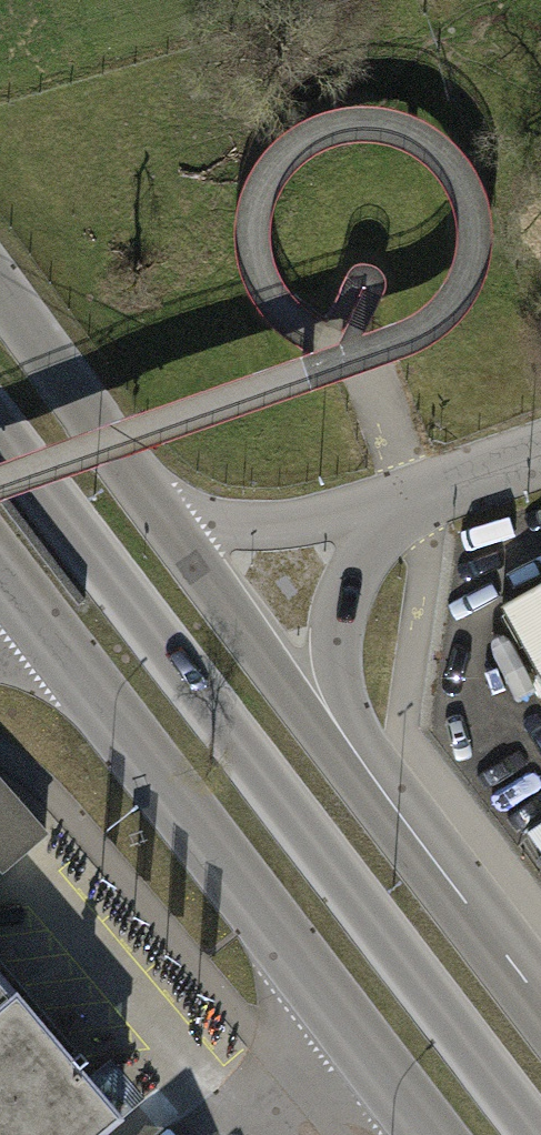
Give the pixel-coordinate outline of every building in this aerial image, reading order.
[(500,606),(540,680),(540,584),(500,606)] [(2,871),(45,833),(0,782),(0,869),(2,871)] [(123,1120),(0,974),(0,1134),(105,1134),(123,1120)]
